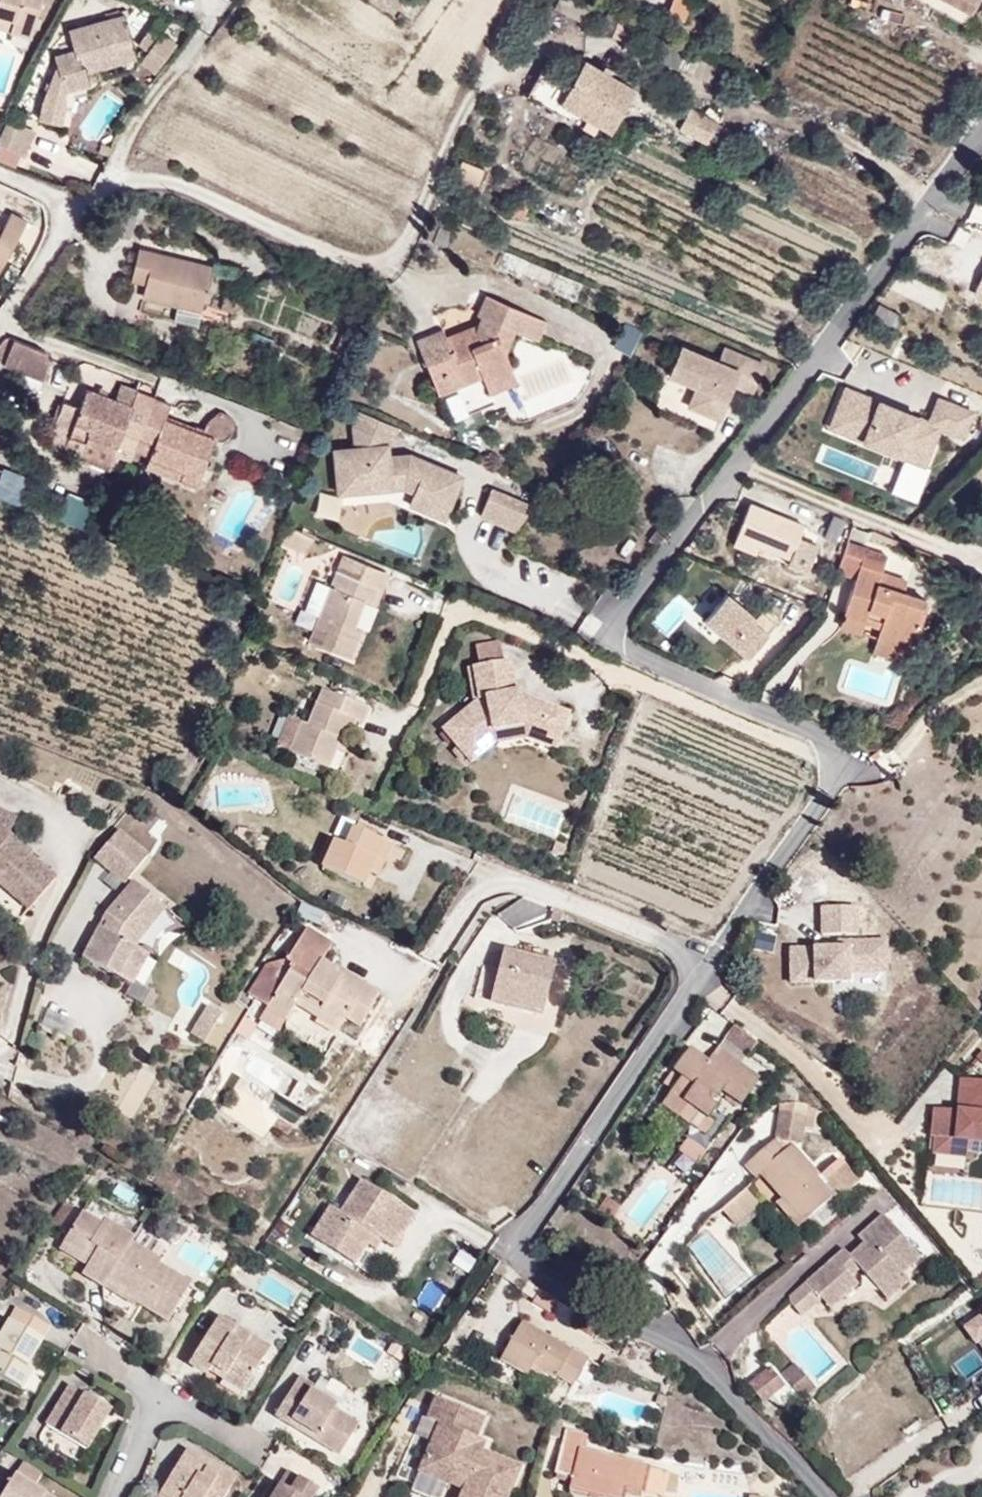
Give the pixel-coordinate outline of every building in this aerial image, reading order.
[(33,0),(0,0),(0,36),(22,42),(33,0)] [(683,23),(694,0),(670,0),(664,14),(683,23)] [(963,0),(891,0),(912,12),(917,2),(952,21),(963,0)] [(947,31),(952,21),(918,2),(912,12),(947,31)] [(131,61),(117,13),(57,29),(62,50),(44,54),(56,96),(84,89),(81,74),(131,61)] [(154,71),(176,43),(155,28),(134,55),(154,71)] [(595,132),(618,89),(604,81),(612,64),(594,55),(586,71),(567,62),(556,85),(526,70),(510,101),(539,116),(545,105),(580,124),(595,132)] [(63,131),(69,111),(32,100),(25,121),(63,131)] [(580,124),(545,105),(539,116),(573,135),(580,124)] [(691,148),(705,122),(677,107),(664,133),(691,148)] [(17,144),(0,136),(0,156),(10,160),(17,144)] [(463,186),(471,168),(454,161),(446,180),(463,186)] [(23,225),(3,215),(0,221),(0,266),(23,225)] [(195,313),(211,269),(137,243),(126,278),(138,282),(135,292),(172,306),(195,313)] [(981,302),(981,266),(969,297),(981,302)] [(481,387),(512,374),(505,358),(511,341),(519,342),(528,320),(478,302),(471,321),(475,326),(473,331),(439,345),(446,363),(418,373),(439,428),(489,406),(486,400),(481,387)] [(189,330),(195,313),(172,306),(166,322),(189,330)] [(528,320),(519,342),(529,346),(538,324),(528,320)] [(446,363),(439,345),(434,332),(406,342),(418,373),(446,363)] [(45,356),(43,350),(10,337),(4,338),(0,344),(0,358),(2,359),(0,362),(40,379),(49,358),(45,356)] [(761,369),(720,351),(714,367),(677,351),(665,380),(692,392),(684,412),(707,422),(711,414),(719,418),(724,405),(722,404),(729,388),(749,397),(761,369)] [(486,400),(517,387),(512,374),(481,387),(486,400)] [(122,406),(128,390),(112,384),(107,399),(122,406)] [(131,443),(148,398),(128,390),(122,406),(78,387),(71,404),(53,397),(43,421),(61,429),(58,435),(76,443),(80,432),(110,445),(113,437),(131,443)] [(960,443),(971,415),(934,400),(924,424),(840,390),(823,433),(921,472),(937,435),(960,443)] [(186,489),(205,439),(163,422),(169,406),(148,398),(131,443),(145,449),(142,458),(172,470),(168,481),(186,489)] [(387,422),(346,404),(338,419),(340,438),(319,442),(324,488),(387,481),(402,486),(397,499),(432,515),(452,468),(398,446),(378,448),(387,422)] [(193,434),(205,439),(210,440),(215,439),(219,434),(225,424),(218,414),(213,412),(210,411),(198,421),(193,434)] [(715,426),(719,418),(711,414),(707,422),(715,426)] [(106,455),(110,445),(80,432),(76,443),(106,455)] [(168,481),(172,470),(142,458),(138,469),(168,481)] [(486,487),(474,515),(508,531),(528,505),(486,487)] [(54,520),(83,532),(94,506),(64,494),(54,520)] [(395,497),(316,500),(317,533),(396,529),(395,497)] [(783,559),(797,524),(739,501),(725,536),(756,548),(783,559)] [(301,531),(276,520),(270,537),(294,547),(301,531)] [(756,548),(725,536),(721,545),(753,558),(756,548)] [(330,556),(325,569),(373,588),(378,576),(330,556)] [(922,605),(899,596),(872,585),(876,573),(855,564),(840,604),(884,621),(879,632),(907,643),(922,605)] [(341,660),(359,620),(352,617),(356,607),(363,610),(373,588),(325,569),(318,587),(306,615),(301,626),(311,631),(305,645),(341,660)] [(899,596),(904,584),(876,573),(872,585),(899,596)] [(296,611),(306,615),(318,587),(307,583),(296,611)] [(702,621),(745,662),(771,635),(727,594),(702,621)] [(884,621),(840,604),(835,615),(879,632),(884,621)] [(902,655),(907,643),(879,632),(874,644),(902,655)] [(477,665),(500,662),(497,643),(474,647),(477,665)] [(477,665),(467,667),(473,705),(442,731),(470,765),(496,743),(493,725),(522,721),(561,735),(568,714),(524,698),(516,700),(509,660),(500,662),(477,665)] [(342,745),(350,727),(356,730),(364,710),(313,689),(298,725),(292,723),(280,753),(321,769),(324,761),(333,740),(342,745)] [(280,753),(292,723),(279,717),(266,748),(280,753)] [(496,743),(525,739),(555,750),(561,735),(522,721),(493,725),(496,743)] [(334,764),(342,745),(333,740),(324,761),(334,764)] [(386,859),(393,843),(353,824),(346,842),(335,837),(322,864),(365,884),(371,871),(378,855),(386,859)] [(135,849),(106,825),(83,853),(113,876),(135,849)] [(0,829),(0,846),(12,857),(18,850),(21,848),(0,829)] [(0,846),(0,890),(18,905),(45,873),(18,850),(12,857),(0,846)] [(379,875),(386,859),(378,855),(371,871),(379,875)] [(71,955),(105,973),(122,943),(125,937),(152,904),(121,879),(95,910),(71,955)] [(301,928),(302,929),(326,942),(333,929),(308,916),(301,928)] [(320,977),(327,964),(320,961),(329,944),(302,929),(277,974),(264,967),(247,998),(267,1009),(265,1012),(285,1023),(294,1007),(301,994),(322,1006),(320,1009),(344,1022),(345,1020),(359,1027),(378,993),(355,980),(348,993),(320,977)] [(122,943),(105,973),(118,980),(134,950),(122,943)] [(544,1013),(558,960),(505,947),(492,999),(544,1013)] [(842,1004),(857,984),(852,980),(857,974),(838,960),(833,966),(828,963),(814,983),(842,1004)] [(355,980),(327,964),(320,977),(348,993),(355,980)] [(481,970),(475,999),(488,1001),(494,973),(481,970)] [(301,994),(294,1007),(338,1032),(344,1022),(320,1009),(322,1006),(301,994)] [(197,1019),(202,1011),(190,1003),(185,1011),(197,1019)] [(197,1019),(185,1011),(172,1031),(185,1039),(197,1019)] [(285,1023),(265,1012),(259,1023),(279,1034),(285,1023)] [(44,1013),(39,1031),(65,1037),(69,1019),(44,1013)] [(759,1039),(734,1021),(721,1035),(744,1055),(759,1039)] [(318,1050),(334,1036),(324,1026),(309,1040),(318,1050)] [(725,1039),(718,1047),(733,1060),(740,1052),(725,1039)] [(709,1122),(725,1104),(718,1098),(724,1092),(739,1106),(759,1083),(718,1047),(706,1061),(690,1048),(671,1070),(684,1081),(663,1105),(672,1113),(661,1125),(680,1141),(682,1138),(685,1140),(705,1117),(709,1122)] [(137,1068),(115,1109),(131,1117),(153,1077),(137,1068)] [(952,1090),(949,1121),(925,1118),(922,1146),(925,1147),(924,1163),(956,1166),(957,1160),(958,1150),(981,1153),(981,1093),(952,1090)] [(797,1152),(803,1116),(776,1111),(769,1148),(776,1156),(790,1144),(797,1152)] [(676,1153),(692,1165),(702,1152),(686,1140),(676,1153)] [(794,1232),(831,1201),(835,1206),(856,1188),(844,1174),(834,1173),(823,1183),(790,1144),(776,1156),(769,1148),(765,1143),(738,1166),(753,1184),(757,1180),(776,1203),(772,1206),(794,1232)] [(958,1150),(957,1160),(981,1163),(981,1153),(958,1150)] [(643,1168),(629,1208),(602,1198),(598,1211),(649,1229),(667,1177),(643,1168)] [(417,1210),(364,1176),(343,1209),(333,1202),(316,1229),(359,1256),(369,1241),(375,1231),(383,1236),(395,1244),(417,1210)] [(729,1232),(756,1208),(741,1191),(714,1215),(729,1232)] [(62,1200),(50,1226),(67,1234),(79,1208),(62,1200)] [(896,1230),(879,1211),(851,1235),(859,1243),(867,1236),(876,1247),(896,1230)] [(130,1238),(133,1233),(110,1220),(106,1229),(79,1213),(64,1239),(88,1254),(76,1273),(101,1287),(130,1238)] [(856,1282),(848,1273),(855,1268),(859,1273),(876,1272),(892,1291),(906,1279),(899,1271),(917,1255),(896,1230),(876,1247),(867,1236),(859,1243),(848,1253),(837,1262),(830,1254),(801,1278),(816,1296),(829,1285),(839,1297),(856,1282)] [(377,1246),(383,1236),(375,1231),(369,1241),(377,1246)] [(178,1276),(152,1260),(156,1253),(130,1238),(101,1287),(165,1324),(188,1282),(178,1276)] [(81,1266),(88,1254),(64,1239),(57,1251),(81,1266)] [(837,1262),(848,1253),(841,1244),(830,1254),(837,1262)] [(178,1276),(188,1282),(195,1269),(186,1263),(178,1276)] [(892,1291),(876,1272),(859,1273),(882,1299),(892,1291)] [(816,1296),(801,1278),(781,1296),(796,1313),(816,1296)] [(839,1297),(829,1285),(816,1296),(826,1307),(839,1297)] [(49,1323),(13,1300),(0,1322),(0,1379),(18,1389),(38,1358),(31,1353),(49,1323)] [(263,1355),(239,1341),(247,1329),(214,1309),(184,1363),(198,1372),(201,1370),(207,1359),(225,1369),(219,1380),(242,1393),(263,1355)] [(959,1327),(970,1344),(981,1337),(981,1313),(959,1327)] [(580,1394),(596,1368),(527,1328),(505,1366),(533,1383),(540,1371),(580,1394)] [(270,1342),(247,1329),(239,1341),(263,1355),(270,1342)] [(358,1331),(331,1369),(359,1389),(386,1350),(358,1331)] [(219,1380),(225,1369),(207,1359),(201,1370),(219,1380)] [(796,1364),(784,1374),(805,1398),(817,1388),(796,1364)] [(772,1369),(749,1388),(763,1405),(786,1386),(772,1369)] [(535,1380),(545,1386),(551,1377),(540,1371),(535,1380)] [(358,1424),(333,1408),(336,1404),(335,1403),(313,1388),(315,1384),(312,1382),(297,1373),(269,1418),(337,1459),(358,1424)] [(315,1384),(313,1388),(335,1403),(344,1390),(331,1381),(328,1373),(320,1374),(318,1373),(312,1382),(315,1384)] [(83,1453),(108,1411),(62,1382),(37,1425),(83,1453)] [(516,1467),(480,1452),(484,1440),(475,1436),(455,1428),(463,1406),(432,1394),(422,1420),(435,1426),(415,1474),(461,1492),(458,1496),(504,1496),(516,1467)] [(475,1436),(483,1414),(463,1406),(455,1428),(475,1436)] [(548,1445),(558,1447),(562,1428),(552,1425),(548,1445)] [(639,1473),(582,1460),(585,1447),(563,1441),(561,1456),(554,1455),(549,1476),(570,1480),(567,1496),(622,1496),(627,1496),(633,1496),(639,1473)] [(232,1481),(184,1450),(155,1496),(222,1496),(232,1481)] [(321,1489),(286,1468),(268,1496),(316,1496),(321,1489)] [(9,1470),(0,1484),(0,1496),(50,1496),(9,1470)] [(662,1478),(639,1473),(633,1496),(657,1496),(662,1478)] [(461,1492),(415,1474),(408,1491),(425,1496),(458,1496),(461,1492)]
